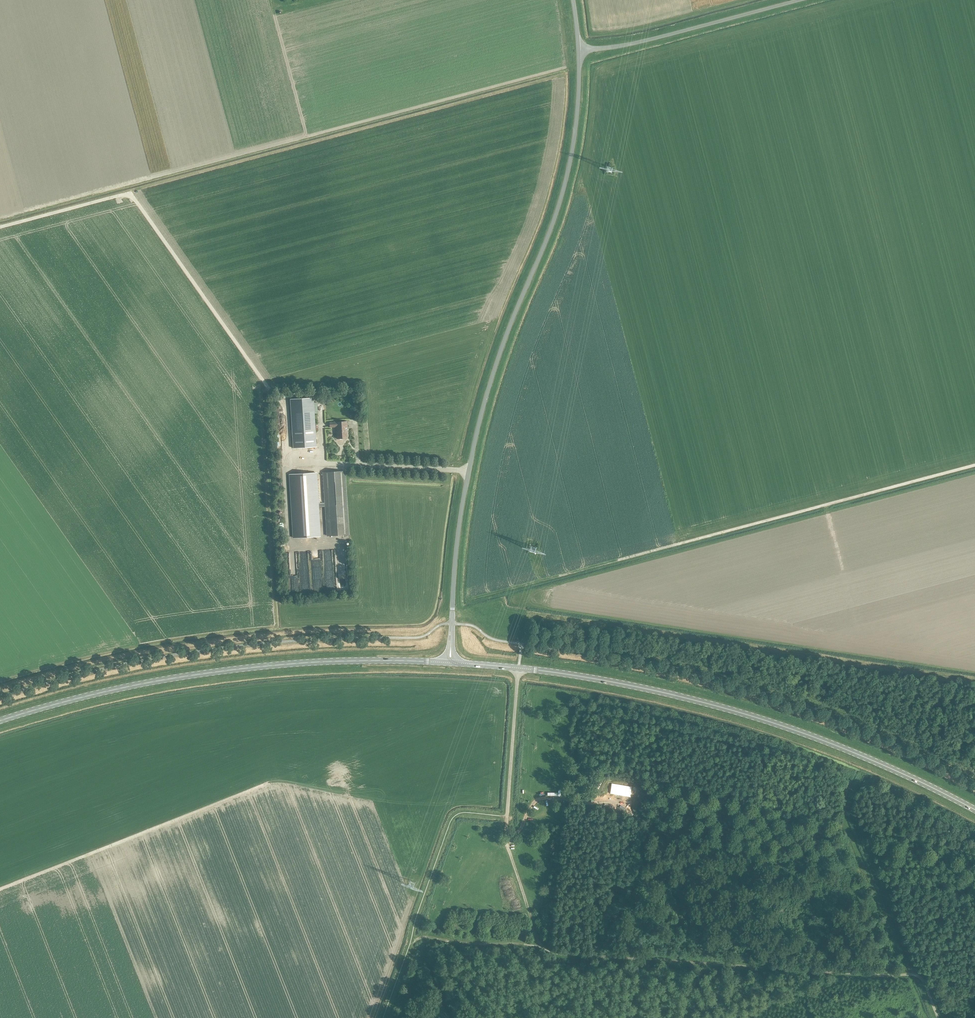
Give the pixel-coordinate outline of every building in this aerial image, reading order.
[(316,447),(313,398),(290,399),(293,448),(316,447)] [(347,421),(330,422),(330,427),(336,427),(337,439),(343,438),(343,436),(347,436),(347,429),(347,427),(347,421)] [(289,474),(293,538),(320,536),(318,507),(325,506),(327,536),(349,534),(345,471),(323,472),(325,503),(318,503),(316,473),(289,474)] [(320,584),(320,551),(312,551),(312,584),(320,584)] [(307,553),(299,554),(300,575),(304,575),(304,568),(308,568),(307,553)]
